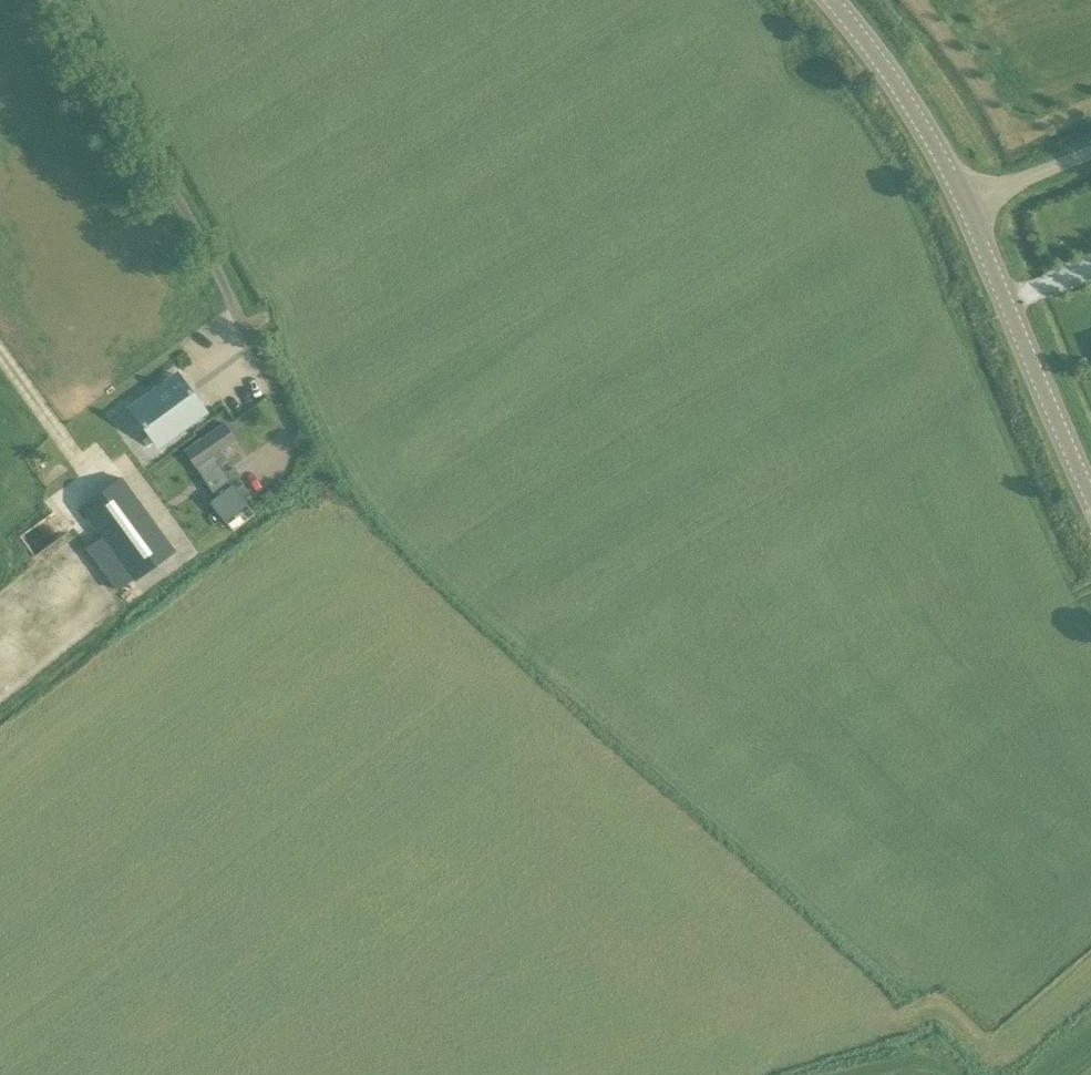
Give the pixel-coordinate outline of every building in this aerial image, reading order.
[(182,403),(156,371),(120,401),(144,434),(182,403)] [(218,452),(235,440),(224,424),(185,451),(202,476),(224,461),(218,452)] [(158,560),(104,490),(70,515),(122,586),(158,560)] [(21,534),(32,551),(64,529),(52,512),(21,534)]
